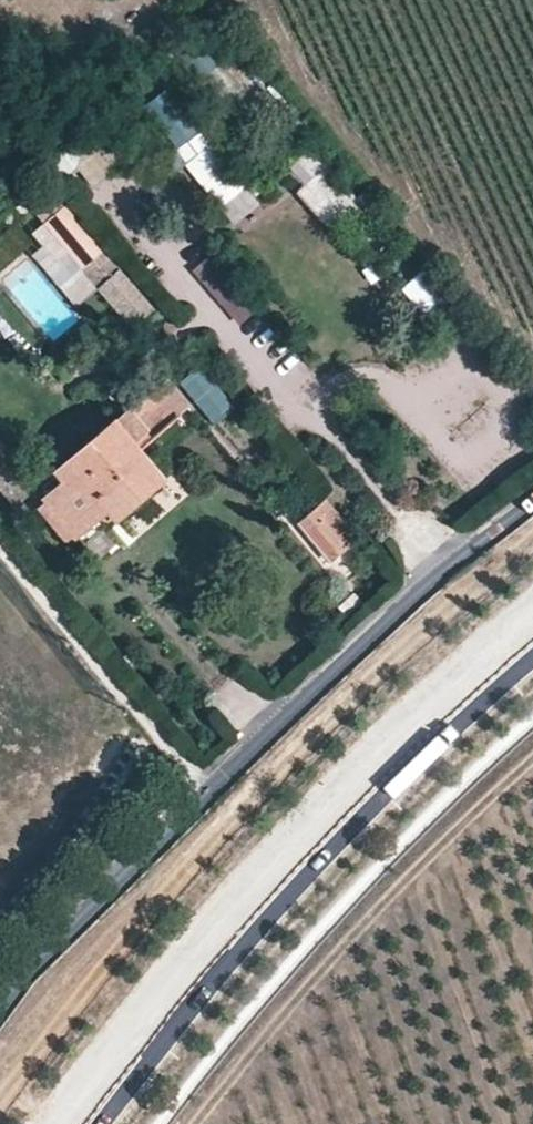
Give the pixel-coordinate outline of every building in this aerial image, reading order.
[(146,109),(183,150),(203,132),(165,92),(146,109)] [(133,333),(154,318),(72,203),(32,232),(43,248),(32,256),(72,312),(102,290),(133,333)] [(213,258),(195,270),(219,304),(237,292),(213,258)] [(207,429),(234,414),(209,367),(182,381),(207,429)] [(112,424),(135,450),(171,420),(148,392),(112,424)] [(135,450),(112,424),(110,422),(34,487),(46,501),(39,506),(63,535),(70,529),(81,542),(105,522),(113,515),(158,476),(143,459),(135,450)] [(164,447),(184,433),(177,423),(157,437),(164,447)] [(343,556),(341,551),(356,539),(323,500),(295,522),(330,561),(335,558),(337,561),(343,556)] [(132,538),(113,515),(105,522),(124,545),(132,538)]
